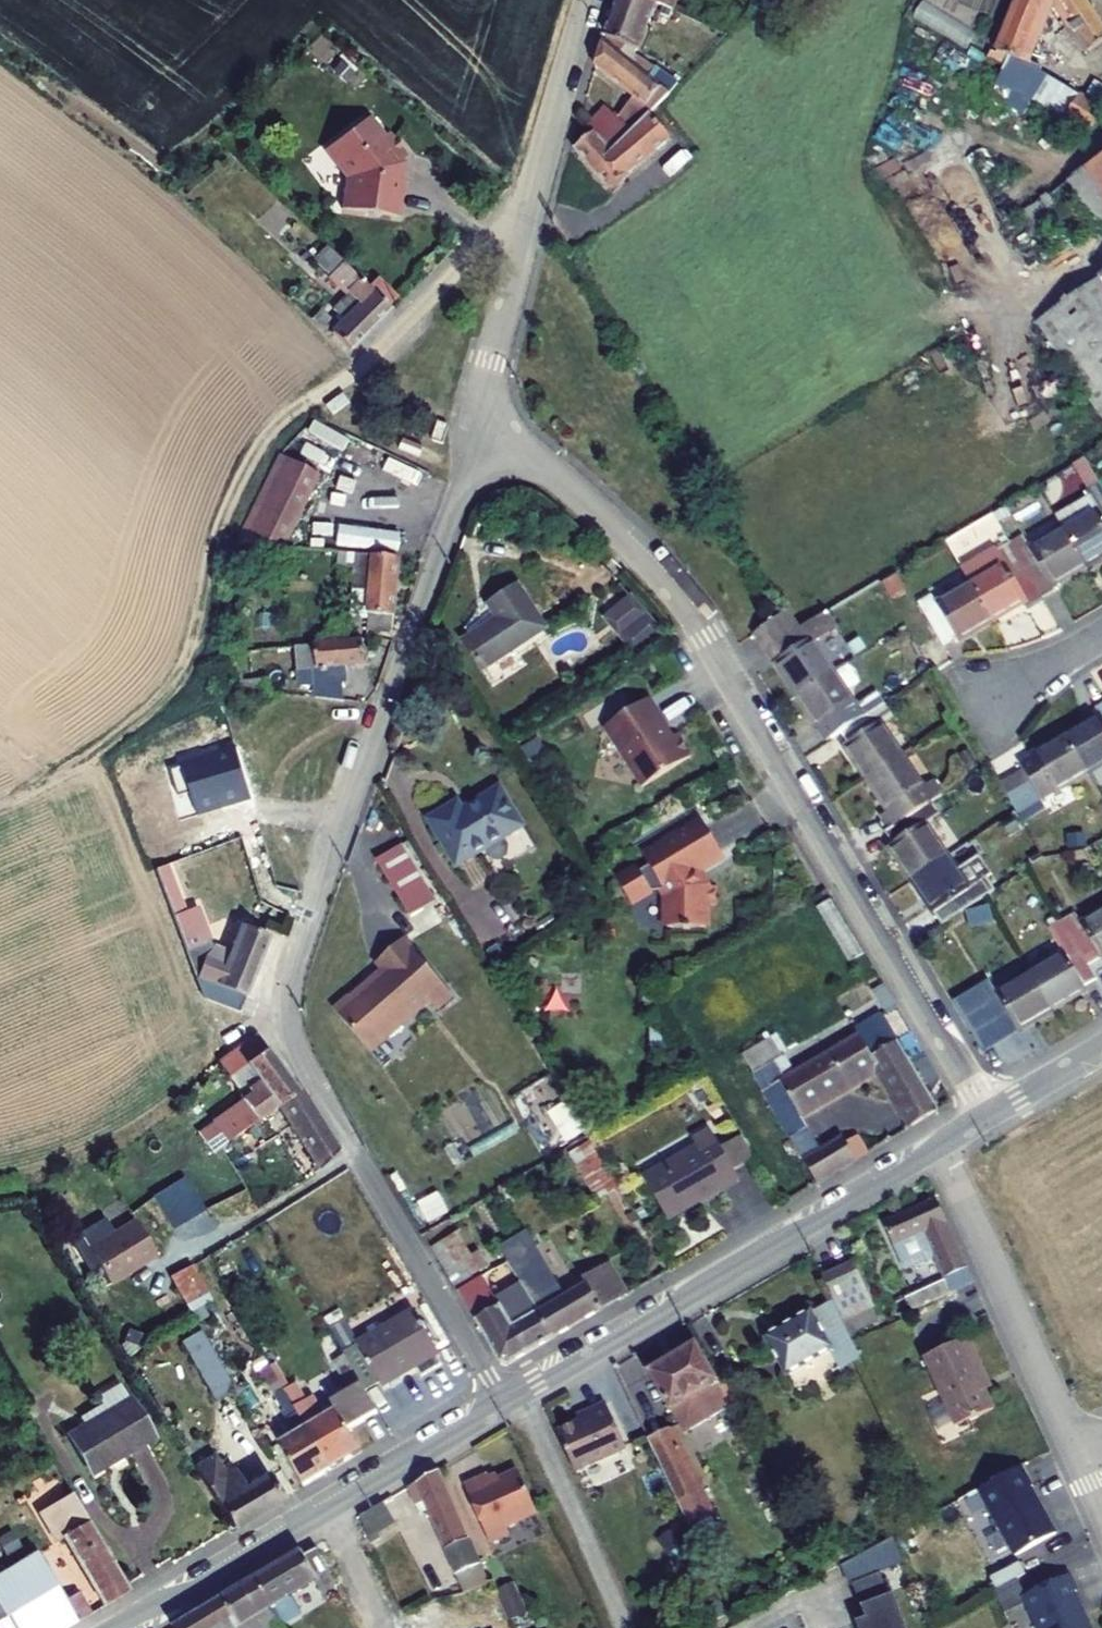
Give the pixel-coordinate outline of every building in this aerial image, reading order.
[(611,41),(650,89),(655,84),(641,64),(664,14),(648,0),(624,0),(611,41)] [(677,26),(689,0),(648,0),(664,14),(677,26)] [(1002,88),(1097,139),(1101,127),(1101,108),(1046,82),(1050,74),(1030,65),(1055,5),(1093,56),(1101,50),(1101,24),(1085,0),(1026,0),(999,68),(1008,71),(1002,88)] [(627,137),(638,129),(665,108),(663,105),(650,89),(611,41),(605,64),(643,113),(621,129),(611,115),(600,124),(603,129),(616,145),(627,137)] [(350,110),(307,142),(318,159),(322,154),(332,169),(329,206),(381,209),(384,170),(380,170),(379,156),(389,149),(373,128),(366,133),(350,110)] [(616,145),(603,129),(583,144),(612,187),(634,172),(645,163),(627,137),(616,145)] [(638,129),(627,137),(645,163),(658,154),(638,129)] [(338,275),(321,292),(335,306),(326,315),(346,333),(386,291),(313,223),(299,236),(338,275)] [(1027,289),(1101,398),(1101,236),(1027,289)] [(310,471),(272,452),(230,537),(274,543),(310,471)] [(1084,562),(1101,552),(1101,486),(1100,483),(1087,491),(1089,495),(1056,514),(1060,522),(1084,562)] [(337,542),(398,551),(401,530),(340,522),(337,542)] [(1084,562),(1060,522),(1026,543),(1028,546),(1016,553),(1042,596),(1053,590),(1049,582),(1084,562)] [(389,550),(331,547),(330,560),(346,561),(337,613),(353,613),(351,622),(375,621),(389,550)] [(965,577),(988,617),(1025,596),(1029,603),(1042,596),(1016,553),(1003,560),(1000,556),(965,577)] [(550,619),(521,571),(489,590),(499,608),(466,627),(484,658),(550,619)] [(988,617),(965,577),(930,598),(922,585),(911,592),(939,640),(949,633),(953,637),(988,617)] [(601,615),(633,650),(661,625),(628,590),(601,615)] [(750,636),(762,654),(796,633),(785,614),(750,636)] [(796,633),(762,654),(770,666),(772,664),(793,698),(833,672),(814,643),(831,632),(822,616),(796,633)] [(347,637),(346,627),(227,643),(232,672),(301,662),(303,674),(282,670),(283,683),(330,692),(329,679),(333,678),(332,658),(341,656),(339,638),(347,637)] [(857,712),(833,672),(793,698),(817,735),(822,732),(829,744),(845,734),(858,726),(851,715),(857,712)] [(671,719),(653,689),(608,716),(644,777),(693,747),(680,725),(668,732),(663,724),(671,719)] [(1064,736),(1087,775),(1101,766),(1101,701),(1093,707),(1098,716),(1064,736)] [(902,714),(895,702),(858,726),(845,734),(853,745),(848,748),(870,782),(911,756),(889,722),(902,714)] [(1087,775),(1064,736),(1016,764),(1021,775),(998,788),(1016,817),(1039,804),(1087,775)] [(911,756),(870,782),(892,817),(887,821),(893,831),(903,825),(920,814),(951,793),(944,783),(932,790),(911,756)] [(465,812),(460,805),(435,819),(462,864),(491,846),(496,855),(507,859),(514,855),(513,844),(508,836),(525,826),(503,788),(465,812)] [(699,861),(725,845),(706,812),(680,828),(678,825),(666,832),(668,835),(647,847),(652,856),(642,861),(637,853),(617,865),(631,890),(652,878),(650,873),(659,868),(668,882),(668,913),(706,913),(706,891),(716,890),(716,872),(707,872),(699,861)] [(893,831),(890,834),(899,847),(894,850),(915,884),(953,859),(932,825),(929,828),(920,814),(903,825),(893,831)] [(407,839),(399,843),(432,899),(439,895),(407,839)] [(399,843),(381,854),(413,910),(432,899),(399,843)] [(953,859),(915,884),(937,919),(941,916),(949,928),(978,909),(971,896),(974,894),(953,859)] [(1060,923),(1070,938),(1088,969),(1100,962),(1101,966),(1101,910),(1077,924),(1072,916),(1060,923)] [(173,978),(181,1001),(216,1013),(246,935),(218,924),(203,962),(183,955),(173,978)] [(458,989),(408,933),(381,957),(388,965),(370,981),(372,983),(361,992),(355,992),(340,1006),(377,1047),(435,995),(443,1003),(458,989)] [(1064,955),(1028,976),(1052,1016),(1087,995),(1085,991),(1096,984),(1088,969),(1070,938),(1058,945),(1064,955)] [(1052,1016),(1028,976),(994,996),(998,1003),(986,1010),(1004,1039),(1015,1031),(1018,1036),(1052,1016)] [(277,1105),(293,1093),(261,1032),(225,1052),(222,1057),(229,1072),(249,1061),(258,1079),(250,1084),(254,1091),(195,1132),(203,1143),(220,1131),(226,1141),(277,1105)] [(768,1062),(745,1075),(755,1092),(761,1088),(779,1118),(870,1065),(902,1118),(896,1122),(902,1132),(936,1112),(913,1073),(897,1044),(870,1061),(853,1033),(777,1077),(768,1062)] [(293,1093),(277,1105),(315,1173),(337,1154),(300,1088),(293,1093)] [(785,1135),(814,1185),(874,1149),(870,1139),(861,1144),(855,1133),(840,1142),(836,1137),(815,1150),(801,1127),(785,1135)] [(220,1131),(203,1143),(210,1152),(216,1148),(226,1141),(220,1131)] [(694,1150),(642,1182),(667,1223),(736,1184),(707,1134),(690,1143),(694,1150)] [(617,1188),(592,1144),(571,1156),(597,1200),(617,1188)] [(917,1322),(943,1308),(974,1286),(935,1204),(883,1229),(895,1252),(923,1238),(948,1288),(910,1308),(917,1322)] [(147,1260),(127,1224),(105,1236),(97,1221),(60,1242),(78,1276),(90,1269),(100,1287),(147,1260)] [(488,1269),(465,1229),(432,1249),(454,1288),(488,1269)] [(577,1287),(549,1238),(511,1260),(505,1264),(527,1302),(551,1340),(616,1303),(599,1272),(581,1282),(584,1287),(547,1309),(545,1306),(577,1287)] [(191,1260),(168,1272),(187,1310),(211,1297),(191,1260)] [(853,1264),(822,1279),(843,1323),(874,1308),(853,1264)] [(608,1266),(599,1272),(616,1303),(626,1297),(608,1266)] [(520,1322),(513,1309),(503,1315),(482,1277),(457,1292),(474,1322),(497,1309),(508,1329),(520,1322)] [(474,1322),(502,1369),(551,1340),(527,1302),(513,1309),(520,1322),(508,1329),(497,1309),(474,1322)] [(811,1314),(764,1341),(788,1377),(833,1351),(811,1314)] [(354,1389),(357,1394),(370,1386),(373,1390),(427,1358),(403,1315),(334,1356),(354,1389)] [(226,1399),(191,1336),(168,1349),(204,1411),(226,1399)] [(927,1362),(957,1431),(994,1414),(981,1386),(986,1383),(967,1342),(927,1362)] [(710,1391),(684,1355),(637,1385),(660,1422),(710,1391)] [(262,1367),(274,1392),(287,1386),(275,1361),(262,1367)] [(117,1385),(93,1399),(97,1406),(81,1415),(86,1423),(64,1437),(86,1477),(148,1442),(117,1385)] [(319,1477),(352,1458),(339,1435),(370,1417),(357,1394),(354,1389),(325,1406),(328,1411),(313,1419),(302,1400),(294,1405),(285,1388),(271,1396),(273,1399),(284,1419),(292,1433),(319,1477)] [(284,1419),(273,1399),(265,1405),(276,1424),(284,1419)] [(560,1436),(580,1476),(632,1451),(616,1419),(599,1427),(586,1434),(582,1426),(560,1436)] [(596,1419),(582,1426),(586,1434),(599,1427),(596,1419)] [(319,1477),(292,1433),(265,1449),(291,1493),(319,1477)] [(652,1448),(692,1533),(712,1522),(670,1439),(652,1448)] [(1030,1472),(1017,1452),(976,1478),(1017,1543),(1055,1518),(1027,1473),(1030,1472)] [(208,1470),(201,1458),(184,1468),(221,1535),(266,1508),(250,1480),(231,1491),(216,1466),(208,1470)] [(492,1584),(443,1472),(413,1491),(425,1517),(432,1514),(470,1597),(492,1584)] [(495,1478),(471,1488),(497,1545),(514,1538),(511,1530),(543,1516),(525,1474),(498,1485),(495,1478)] [(44,1513),(36,1521),(49,1544),(54,1541),(95,1610),(117,1597),(63,1502),(44,1513)] [(387,1506),(355,1525),(366,1544),(398,1525),(387,1506)] [(256,1585),(274,1611),(321,1584),(329,1597),(342,1591),(320,1553),(305,1562),(302,1557),(256,1585)] [(65,1627),(53,1605),(22,1554),(0,1568),(0,1627),(65,1627)] [(1055,1627),(1090,1627),(1101,1620),(1101,1613),(1078,1575),(1081,1573),(1071,1558),(1028,1585),(1055,1627)] [(841,1584),(857,1618),(847,1622),(850,1627),(900,1627),(883,1591),(887,1589),(877,1567),(841,1584)] [(256,1585),(229,1601),(240,1626),(247,1623),(250,1627),(277,1627),(283,1624),(274,1611),(256,1585)] [(70,1594),(53,1605),(65,1627),(84,1617),(70,1594)] [(185,1627),(241,1627),(240,1626),(229,1601),(185,1627)]
